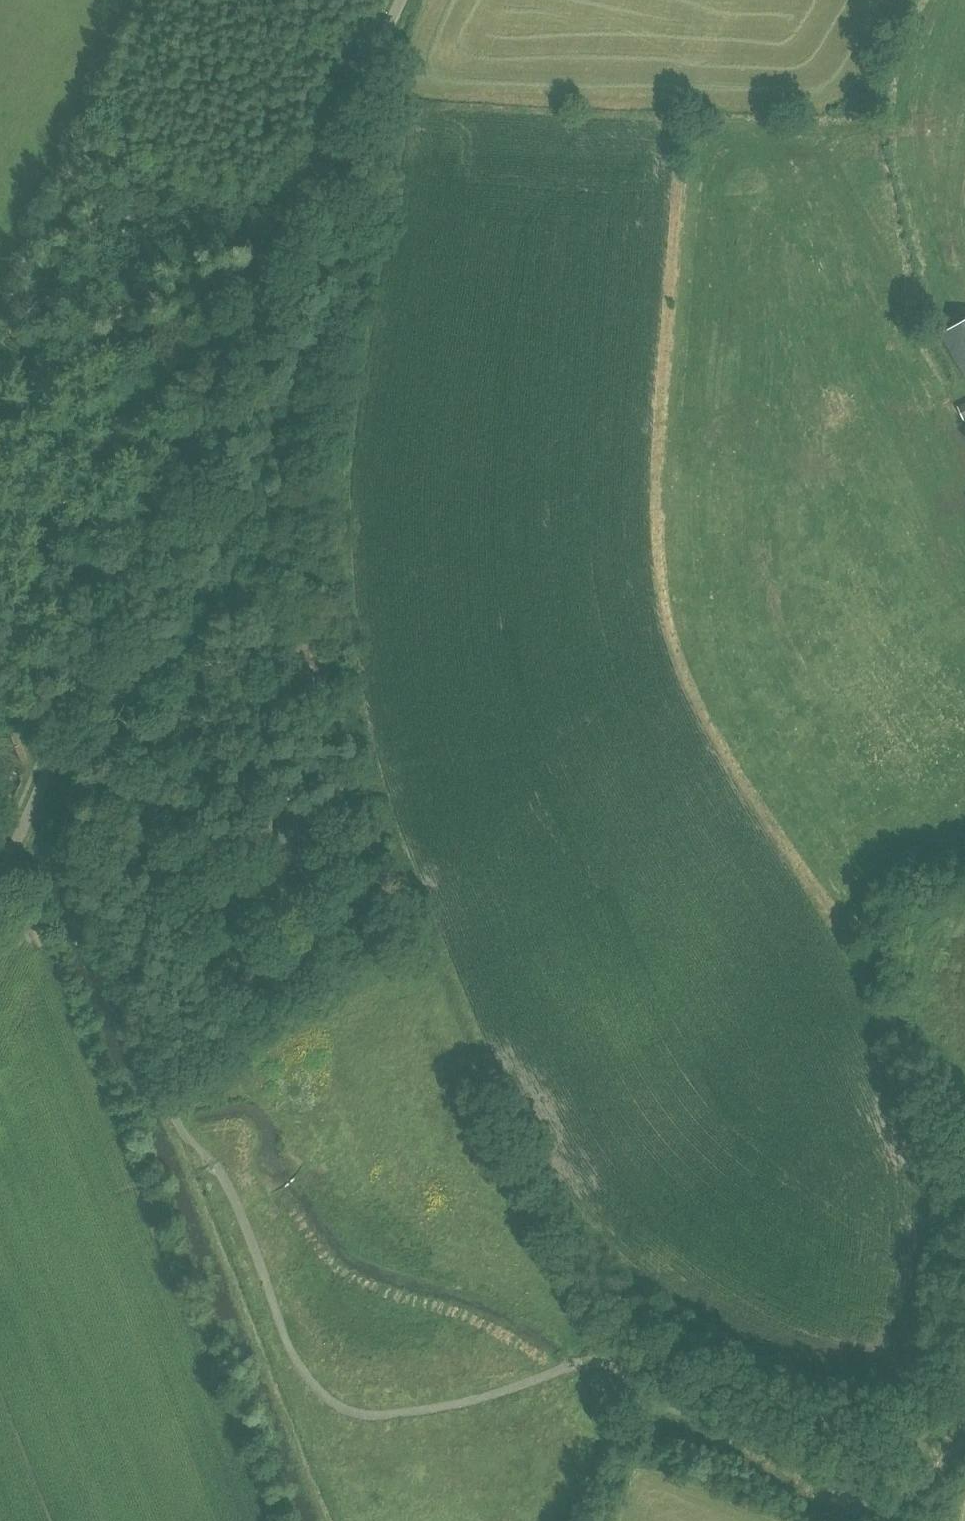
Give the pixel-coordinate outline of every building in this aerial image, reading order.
[(943,334),(964,371),(964,321),(943,334)]
